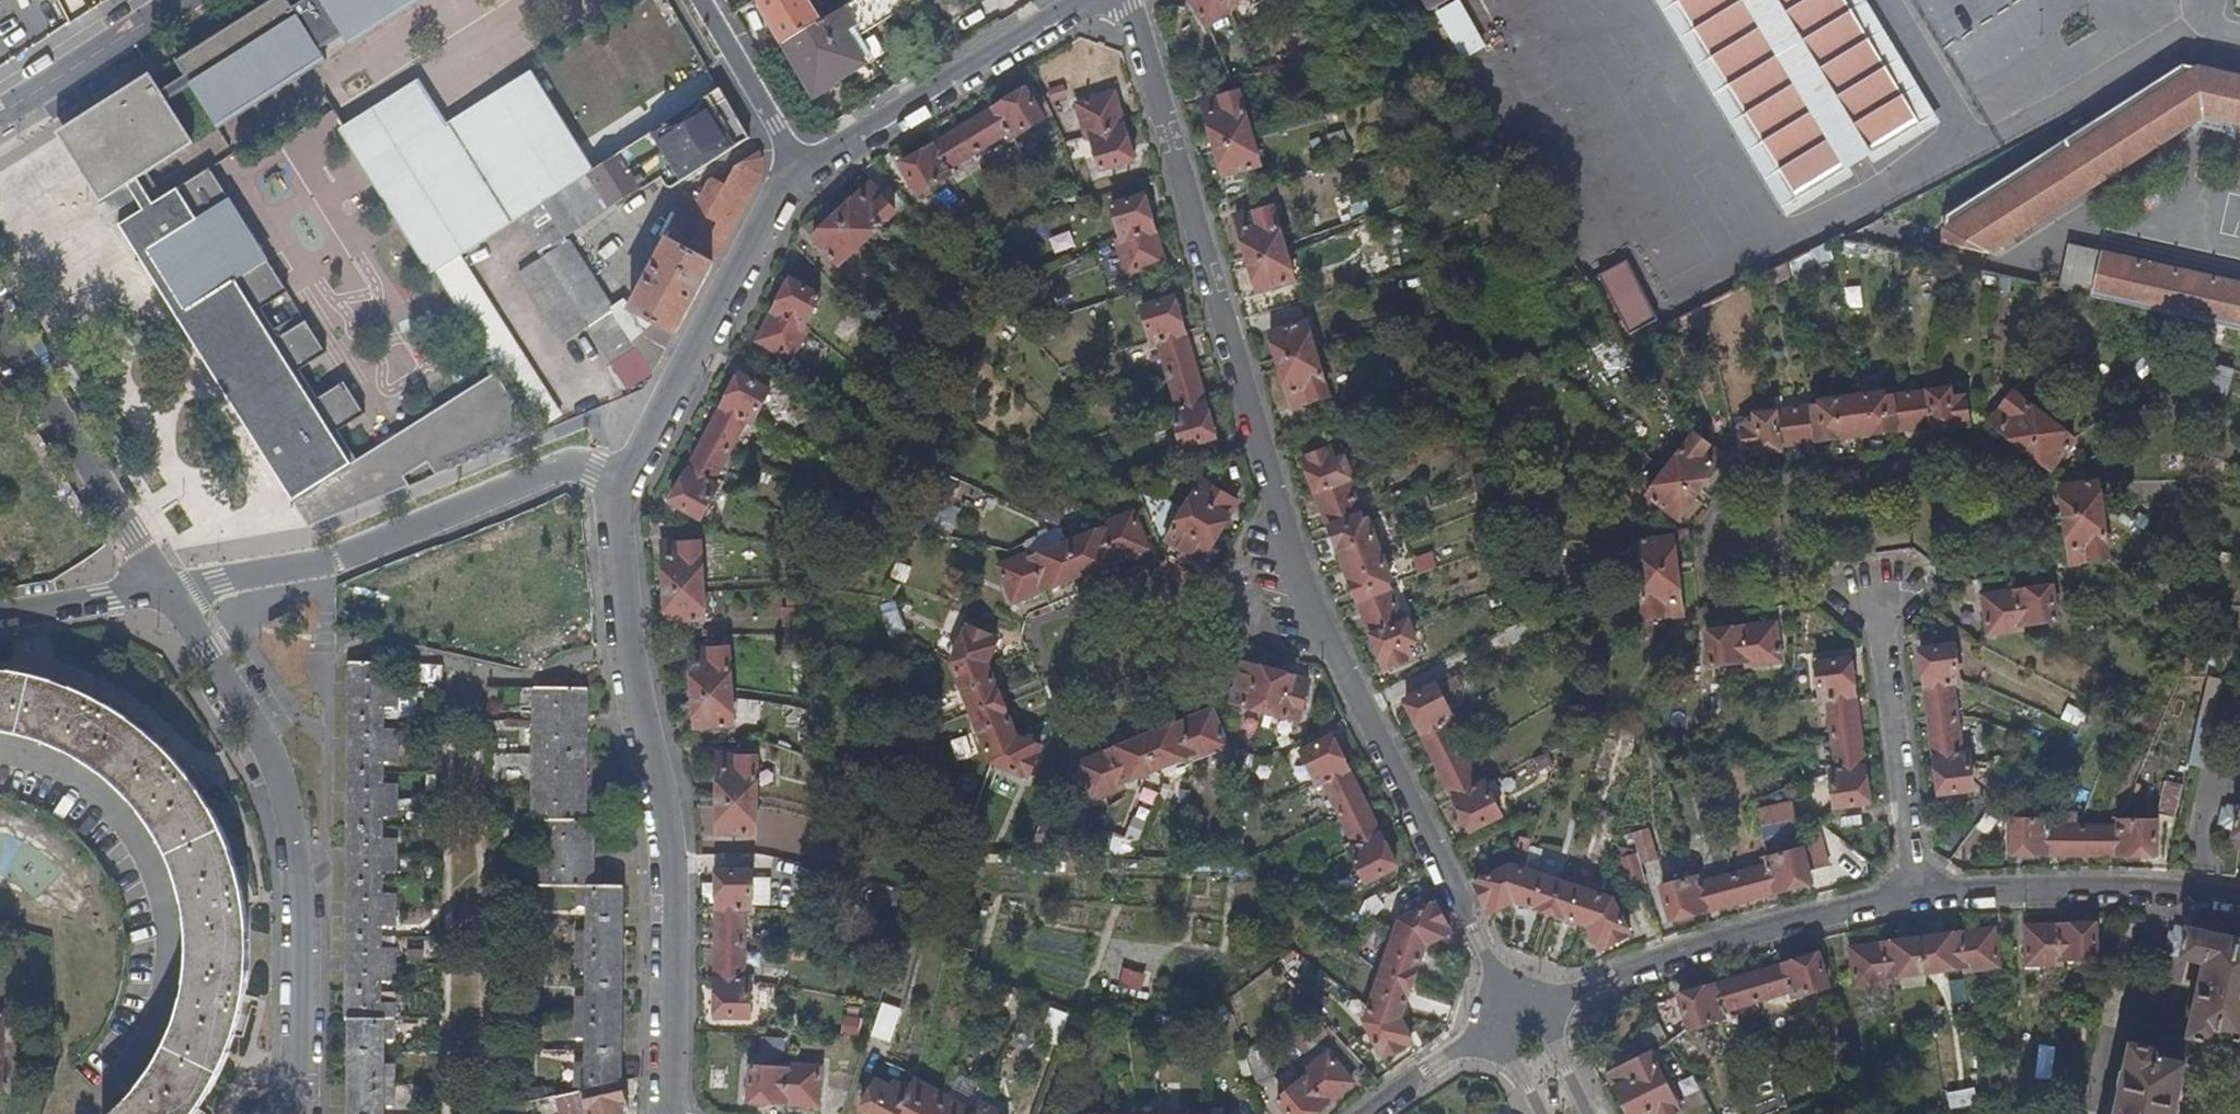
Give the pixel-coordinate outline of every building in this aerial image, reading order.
[(59,136),(101,202),(190,146),(188,143),(189,142),(164,103),(189,87),(217,130),(324,61),(320,55),(343,39),(318,0),(304,0),(290,9),(284,0),(272,0),(173,62),(183,77),(158,92),(149,78),(59,136)] [(343,39),(348,46),(419,0),(318,0),(343,39)] [(781,45),(819,22),(805,0),(754,0),(781,45)] [(781,45),(812,98),(832,87),(828,81),(859,63),(843,37),(849,37),(858,32),(860,35),(907,7),(906,6),(902,0),(855,0),(819,22),(781,45)] [(1205,25),(1234,7),(1232,2),(1235,0),(1189,0),(1205,25)] [(1427,11),(1447,0),(1420,0),(1427,11)] [(1843,0),(1672,0),(1794,199),(1919,124),(1843,0)] [(2196,68),(2092,134),(1947,226),(1943,244),(1988,254),(2203,116),(2239,125),(2239,78),(2196,68)] [(417,81),(341,131),(428,274),(434,271),(456,256),(517,216),(544,199),(593,169),(530,73),(445,126),(417,81)] [(748,132),(720,85),(715,88),(673,115),(689,141),(702,160),(748,132)] [(1042,120),(1024,92),(901,167),(919,196),(951,177),(952,178),(957,175),(953,168),(1004,138),(1007,143),(1042,120)] [(1223,176),(1258,167),(1236,93),(1201,104),(1223,176)] [(1132,160),(1113,94),(1076,106),(1085,136),(1089,136),(1099,170),(1132,160)] [(689,141),(673,115),(657,126),(673,151),(689,141)] [(593,169),(544,199),(564,232),(678,159),(673,151),(657,126),(593,169)] [(1325,134),(1330,153),(1346,149),(1341,130),(1325,134)] [(762,157),(759,151),(737,166),(725,185),(714,180),(702,197),(696,194),(693,199),(688,196),(665,238),(671,241),(711,264),(712,263),(759,175),(762,157)] [(531,431),(495,374),(354,463),(336,433),(362,417),(341,386),(317,401),(298,372),(322,356),(304,323),(279,339),(260,310),(286,294),(206,172),(118,226),(307,528),(531,431)] [(896,214),(870,187),(816,238),(842,265),(896,214)] [(1163,262),(1142,195),(1110,205),(1120,239),(1116,241),(1126,273),(1163,262)] [(544,199),(517,216),(540,253),(566,236),(564,232),(544,199)] [(1257,293),(1293,281),(1271,208),(1234,219),(1257,293)] [(1354,232),(1367,281),(1386,276),(1372,227),(1354,232)] [(1053,254),(1073,246),(1068,231),(1048,238),(1053,254)] [(566,236),(540,253),(584,325),(612,308),(566,236)] [(711,264),(671,241),(633,310),(674,333),(711,264)] [(2091,291),(2100,251),(2053,241),(2044,281),(2091,291)] [(584,325),(540,253),(515,268),(559,341),(584,325)] [(2239,330),(2239,284),(2102,254),(2092,297),(2239,330)] [(563,418),(456,256),(434,271),(538,434),(563,418)] [(1628,259),(1597,273),(1624,331),(1655,316),(1628,259)] [(822,296),(792,280),(760,341),(793,359),(808,330),(806,327),(822,296)] [(612,308),(634,343),(653,372),(674,333),(633,310),(626,299),(612,308)] [(1168,407),(1181,448),(1214,437),(1173,299),(1140,310),(1152,348),(1156,347),(1174,406),(1168,407)] [(612,308),(584,325),(606,361),(634,343),(612,308)] [(1326,396),(1304,324),(1268,334),(1291,408),(1326,396)] [(2202,390),(2227,393),(2230,367),(2206,364),(2202,390)] [(770,390),(741,375),(672,501),(702,517),(720,485),(714,481),(747,420),(754,422),(770,390)] [(1950,398),(1948,389),(1883,399),(1882,395),(1818,403),(1819,407),(1752,416),(1753,424),(1741,425),(1746,455),(1780,451),(1780,446),(1931,426),(1931,430),(1966,425),(1963,397),(1950,398)] [(2049,471),(2073,439),(2012,393),(1989,422),(2049,471)] [(1722,460),(1692,438),(1647,498),(1677,520),(1722,460)] [(1302,460),(1384,669),(1412,658),(1408,646),(1416,643),(1408,623),(1403,624),(1386,583),(1391,582),(1367,521),(1362,523),(1346,480),(1350,478),(1343,458),(1335,461),(1329,449),(1302,460)] [(1200,563),(1237,502),(1201,481),(1166,541),(1200,563)] [(2095,482),(2057,486),(2068,562),(2105,558),(2095,482)] [(1131,515),(1100,526),(1101,531),(1031,558),(1029,555),(998,567),(1011,601),(1145,548),(1131,515)] [(707,617),(702,539),(661,542),(667,620),(707,617)] [(1673,539),(1634,544),(1645,617),(1633,630),(1665,632),(1664,615),(1682,612),(1673,539)] [(2016,591),(2020,626),(2053,620),(2048,587),(2016,591)] [(2016,591),(2014,592),(1981,596),(1987,634),(2020,629),(2020,626),(2016,591)] [(876,608),(886,639),(903,634),(893,602),(876,608)] [(969,624),(953,662),(958,675),(988,665),(998,637),(969,624)] [(1779,662),(1773,624),(1704,634),(1711,678),(1726,677),(1724,665),(1745,663),(1746,667),(1779,662)] [(1938,795),(1973,790),(1967,749),(1962,749),(1952,689),(1960,687),(1953,646),(1917,650),(1938,795)] [(729,647),(690,650),(695,725),(734,721),(729,647)] [(1825,767),(1832,810),(1868,804),(1848,660),(1811,665),(1818,707),(1824,707),(1833,766),(1825,767)] [(380,674),(380,661),(348,661),(343,938),(341,1019),(348,1019),(383,1020),(388,1020),(389,1005),(375,1005),(376,977),(389,978),(390,947),(376,947),(377,923),(390,923),(391,894),(377,893),(378,867),(391,866),(391,838),(379,838),(379,809),(392,809),(392,785),(379,785),(379,758),(392,759),(392,730),(380,731),(380,703),(393,703),(393,674),(380,674)] [(1309,680),(1241,663),(1232,703),(1299,720),(1309,680)] [(1017,735),(988,665),(958,675),(991,760),(1027,779),(1041,748),(1017,735)] [(7,732),(35,739),(59,748),(80,758),(105,776),(121,791),(140,811),(157,837),(170,861),(180,892),(187,928),(187,956),(185,978),(182,997),(176,1020),(163,1049),(151,1070),(129,1098),(111,1113),(192,1113),(201,1103),(207,1094),(220,1069),(227,1053),(234,1034),(241,1007),(245,982),(247,953),(246,926),(243,899),(241,889),(234,863),(230,851),(219,826),(210,808),(201,794),(186,774),(173,758),(158,743),(138,726),(117,712),(98,701),(70,688),(45,680),(22,674),(6,671),(0,670),(0,731),(7,732)] [(2207,680),(2187,765),(2199,767),(2219,683),(2207,680)] [(541,815),(584,816),(586,686),(535,686),(533,815),(541,815)] [(1421,734),(1452,719),(1436,686),(1404,702),(1421,734)] [(735,721),(754,723),(756,700),(737,698),(735,721)] [(1226,747),(1212,711),(1076,765),(1091,800),(1122,788),(1120,784),(1193,755),(1195,759),(1226,747)] [(1454,723),(1452,719),(1421,734),(1469,832),(1500,817),(1481,779),(1475,781),(1448,726),(1454,723)] [(1350,842),(1345,845),(1363,883),(1396,867),(1331,737),(1300,752),(1318,789),(1324,788),(1350,842)] [(493,754),(492,775),(525,776),(526,755),(493,754)] [(755,754),(718,754),(718,832),(755,831),(755,754)] [(2180,786),(2164,782),(2155,815),(2172,819),(2180,786)] [(1794,821),(1790,804),(1757,812),(1762,829),(1794,821)] [(2225,807),(2221,829),(2231,832),(2229,842),(2235,849),(2239,850),(2239,810),(2225,807)] [(571,882),(592,882),(594,817),(584,816),(541,815),(539,881),(560,882),(571,882)] [(2009,854),(2044,855),(2044,820),(2009,820),(2009,854)] [(2044,820),(2044,855),(2152,856),(2152,821),(2110,820),(2110,827),(2051,826),(2051,820),(2044,820)] [(1646,827),(1631,831),(1641,862),(1656,858),(1646,827)] [(1815,831),(1800,850),(1761,860),(1762,866),(1704,882),(1701,874),(1660,887),(1670,921),(1809,883),(1805,869),(1824,864),(1815,831)] [(1644,880),(1633,854),(1620,859),(1629,886),(1644,880)] [(1508,867),(1472,884),(1487,914),(1513,901),(1586,925),(1600,950),(1628,935),(1610,898),(1508,867)] [(751,870),(716,870),(716,1015),(750,1015),(750,981),(752,978),(752,973),(745,973),(745,912),(752,912),(752,906),(751,906),(751,870)] [(570,901),(571,882),(560,882),(560,901),(570,901)] [(584,1089),(620,1081),(620,994),(622,883),(592,882),(571,882),(570,901),(570,926),(569,970),(569,993),(568,1032),(568,1058),(567,1093),(584,1089)] [(1449,932),(1434,902),(1398,921),(1395,930),(1424,945),(1449,932)] [(2092,925),(2023,927),(2023,965),(2058,964),(2058,961),(2094,959),(2092,925)] [(2173,925),(2166,956),(2202,964),(2186,1039),(2206,1044),(2215,1037),(2239,1042),(2239,941),(2173,925)] [(559,970),(569,970),(570,926),(559,926),(559,970)] [(1991,928),(1849,946),(1856,986),(1888,982),(1888,977),(1962,966),(1963,971),(1996,967),(1991,928)] [(1424,945),(1395,930),(1363,1022),(1382,1058),(1411,1042),(1398,1017),(1424,945)] [(1816,953),(1677,995),(1689,1028),(1728,1017),(1726,1009),(1783,992),(1787,1001),(1826,986),(1816,953)] [(1117,983),(1138,989),(1142,974),(1121,968),(1117,983)] [(558,1032),(568,1032),(569,993),(559,993),(558,1032)] [(877,1003),(868,1038),(890,1044),(899,1009),(877,1003)] [(348,1019),(347,1113),(383,1113),(383,1104),(383,1067),(383,1040),(383,1020),(348,1019)] [(393,1020),(388,1020),(383,1020),(383,1040),(393,1040),(393,1020)] [(1663,1035),(1657,1024),(1632,1037),(1639,1048),(1663,1035)] [(2128,1044),(2113,1113),(2171,1113),(2182,1065),(2155,1059),(2152,1049),(2128,1044)] [(1658,1057),(1667,1078),(1681,1072),(1672,1051),(1658,1057)] [(1275,1099),(1287,1113),(1312,1113),(1352,1082),(1329,1053),(1301,1074),(1302,1077),(1275,1099)] [(1247,1060),(1255,1085),(1275,1078),(1266,1054),(1247,1060)] [(1680,1113),(1649,1055),(1608,1075),(1627,1113),(1679,1113),(1680,1113)] [(557,1095),(567,1093),(568,1058),(558,1058),(557,1095)] [(818,1103),(819,1065),(787,1063),(787,1065),(751,1064),(749,1099),(818,1103)] [(393,1067),(383,1067),(383,1104),(393,1105),(393,1067)] [(912,1078),(907,1087),(893,1079),(889,1087),(875,1079),(861,1108),(873,1113),(894,1113),(896,1113),(992,1113),(994,1108),(978,1100),(973,1109),(912,1078)] [(620,1081),(584,1089),(588,1113),(623,1113),(620,1102),(625,1101),(624,1098),(628,1095),(627,1086),(620,1084),(620,1081)] [(1945,1093),(1947,1109),(1974,1104),(1972,1089),(1945,1093)] [(533,1102),(535,1113),(560,1113),(557,1097),(533,1102)]
